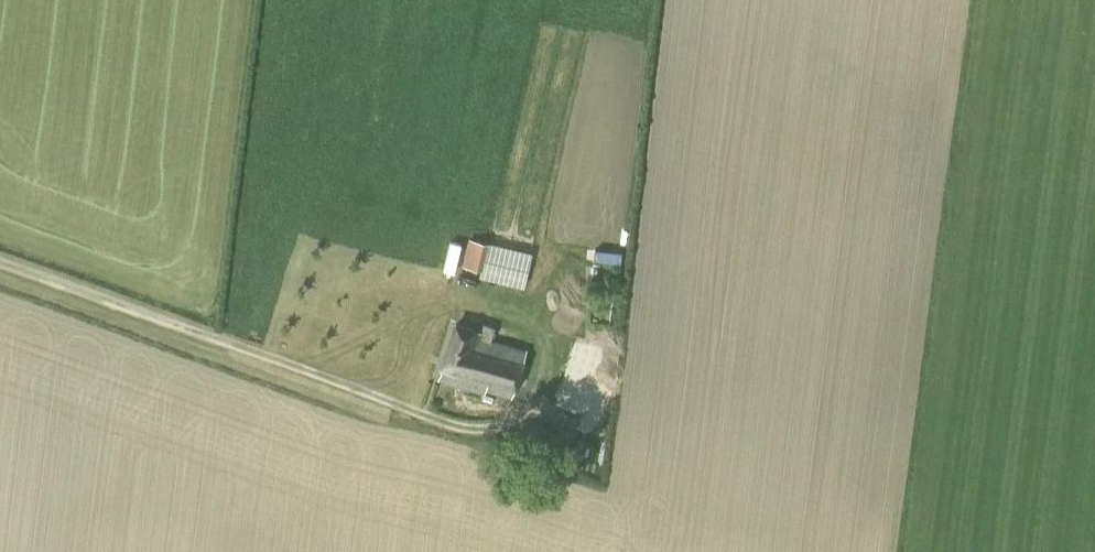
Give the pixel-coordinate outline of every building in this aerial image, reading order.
[(481,271),(487,243),(468,239),(461,266),(481,271)] [(480,331),(455,324),(437,380),(482,394),(483,391),(510,399),(524,352),(489,341),(493,328),(482,324),(480,331)] [(596,354),(576,348),(559,407),(577,412),(578,410),(599,416),(607,392),(586,386),(596,354)]
